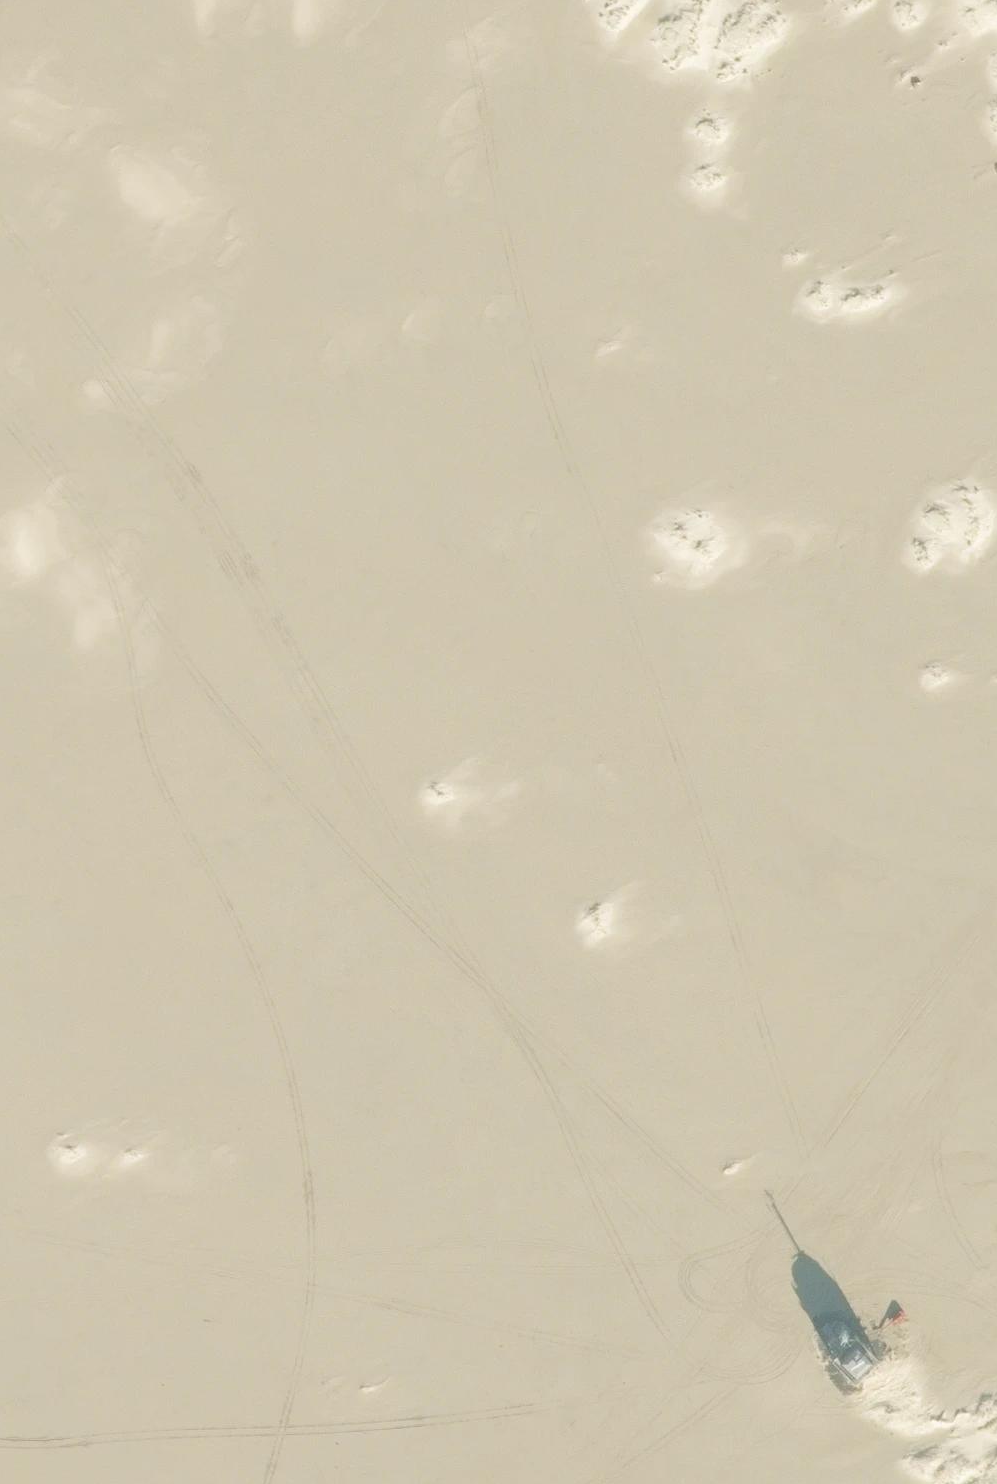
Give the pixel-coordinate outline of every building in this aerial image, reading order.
[(854,1377),(853,1379),(855,1381),(879,1357),(855,1332),(831,1356),(844,1369),(845,1368),(854,1377)]
